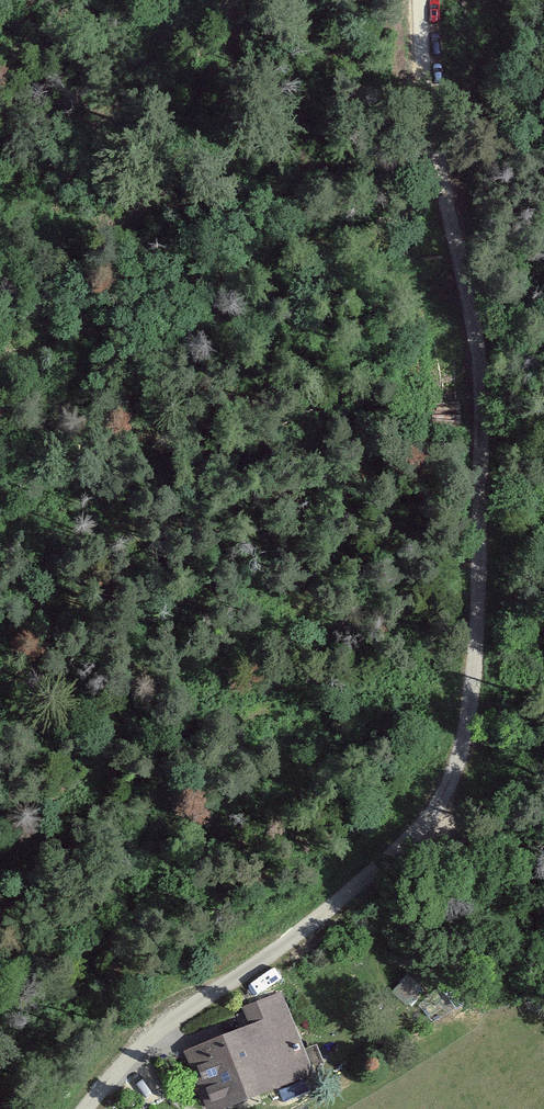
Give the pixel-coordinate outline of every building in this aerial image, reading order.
[(277,990),(237,1005),(245,1026),(176,1051),(198,1108),(216,1108),(308,1075),(277,990)]
